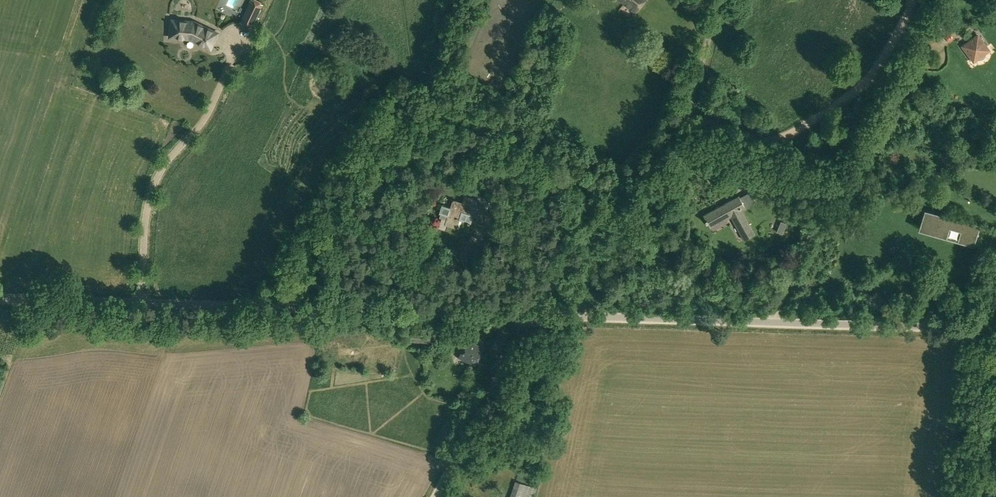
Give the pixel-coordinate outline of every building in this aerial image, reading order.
[(254,0),(250,0),(240,22),(252,28),(263,5),(254,0)] [(635,13),(645,0),(620,0),(635,13)] [(942,27),(948,28),(951,16),(952,11),(947,9),(945,15),(942,27)] [(190,39),(211,48),(218,33),(194,22),(172,20),(170,37),(190,39)] [(975,55),(978,60),(981,60),(983,58),(985,56),(986,54),(983,49),(987,46),(980,36),(977,39),(975,36),(967,41),(969,44),(963,49),(970,58),(975,55)] [(439,228),(446,230),(448,225),(457,228),(463,212),(482,219),(485,209),(486,210),(490,198),(478,194),(476,198),(465,194),(463,202),(453,199),(450,207),(442,204),(439,213),(441,214),(440,217),(442,218),(439,228)] [(732,216),(744,240),(755,234),(742,210),(746,208),(745,207),(750,205),(743,194),(739,196),(703,215),(710,228),(732,216)] [(959,237),(975,243),(979,230),(971,228),(972,224),(944,215),(943,219),(927,214),(924,226),(947,234),(950,226),(961,229),(959,237)] [(783,234),(787,224),(781,221),(777,231),(783,234)] [(716,231),(717,235),(728,231),(726,227),(716,231)] [(751,246),(761,241),(759,237),(749,241),(751,246)] [(445,337),(457,344),(465,330),(453,323),(445,337)] [(459,357),(475,365),(484,348),(468,339),(459,357)] [(537,488),(515,481),(510,496),(534,496),(537,488)]
